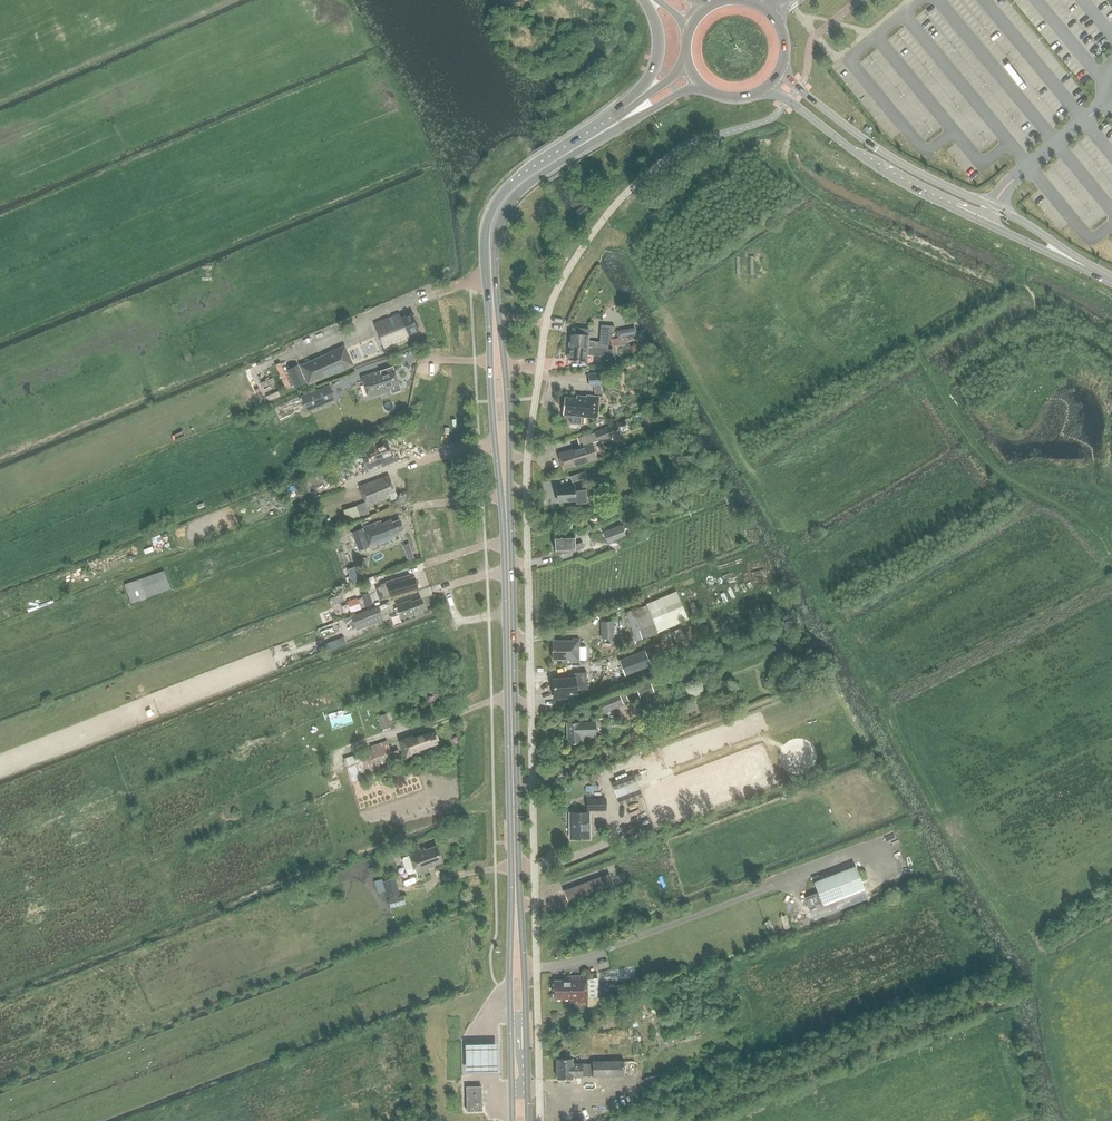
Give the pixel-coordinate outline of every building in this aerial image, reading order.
[(399,314),(374,324),(384,349),(409,339),(407,335),(419,331),(412,314),(401,318),(399,314)] [(569,347),(606,348),(607,339),(610,339),(611,332),(614,332),(614,327),(601,326),(600,342),(588,341),(589,335),(570,334),(569,347)] [(626,343),(625,337),(611,340),(612,346),(626,343)] [(353,365),(344,346),(299,365),(308,385),(353,365)] [(611,349),(606,348),(569,347),(568,360),(586,361),(587,355),(599,356),(600,361),(613,358),(611,349)] [(400,390),(392,367),(362,377),(369,397),(391,390),(392,392),(400,390)] [(588,387),(600,386),(599,373),(587,374),(588,387)] [(335,399),(329,384),(301,395),(307,410),(335,399)] [(597,418),(598,400),(599,397),(586,396),(586,397),(577,396),(576,398),(565,397),(562,417),(571,418),(571,423),(584,424),(584,417),(597,418)] [(624,414),(622,407),(613,410),(615,417),(624,414)] [(626,430),(623,421),(594,431),(598,443),(621,434),(620,432),(626,430)] [(381,467),(394,462),(385,439),(355,451),(363,471),(380,464),(381,467)] [(591,444),(558,454),(559,457),(558,458),(561,467),(562,467),(563,470),(596,461),(591,444)] [(594,478),(600,475),(598,469),(591,471),(594,478)] [(585,471),(569,477),(572,483),(578,481),(587,478),(585,471)] [(356,505),(360,517),(368,514),(366,507),(388,498),(389,501),(396,498),(387,475),(358,486),(364,502),(356,505)] [(297,482),(282,487),(288,505),(303,500),(297,482)] [(574,485),(557,487),(558,502),(587,499),(586,485),(583,486),(583,484),(578,484),(574,485)] [(380,522),(364,528),(352,532),(359,551),(393,538),(393,537),(399,534),(399,532),(403,530),(399,520),(391,523),(390,521),(381,524),(380,522)] [(625,537),(620,525),(602,532),(607,544),(625,537)] [(574,550),(583,548),(582,543),(574,545),(574,536),(554,537),(554,551),(574,550)] [(405,544),(409,560),(416,558),(412,541),(405,544)] [(350,553),(342,555),(346,569),(354,566),(350,553)] [(357,566),(347,569),(352,582),(361,578),(357,566)] [(169,589),(163,571),(124,585),(131,604),(147,598),(146,597),(169,589)] [(409,575),(387,582),(379,585),(380,587),(376,588),(380,600),(418,588),(414,577),(410,579),(409,575)] [(686,619),(674,591),(647,603),(644,604),(645,606),(625,612),(634,641),(653,635),(656,634),(655,632),(686,619)] [(373,604),(368,592),(360,595),(361,598),(357,599),(356,597),(347,601),(351,612),(373,604)] [(396,605),(397,607),(394,609),(396,614),(399,613),(401,619),(415,614),(414,612),(424,608),(421,599),(412,602),(411,600),(396,605)] [(384,620),(378,606),(344,619),(348,631),(356,628),(357,630),(384,620)] [(614,621),(601,621),(601,639),(614,639),(614,621)] [(330,648),(347,642),(345,636),(327,642),(330,648)] [(579,663),(579,639),(572,639),(572,641),(553,641),(553,660),(568,660),(568,663),(579,663)] [(621,660),(627,674),(650,665),(644,651),(621,660)] [(586,690),(585,672),(573,673),(573,678),(550,680),(552,700),(565,698),(565,696),(575,696),(575,691),(586,690)] [(705,685),(701,674),(696,677),(700,687),(705,685)] [(654,692),(650,682),(636,688),(640,698),(654,692)] [(628,698),(625,692),(623,693),(623,691),(598,701),(604,714),(623,705),(622,703),(627,701),(626,700),(629,699),(628,698)] [(381,730),(391,727),(386,714),(376,717),(381,730)] [(595,722),(579,723),(567,723),(567,744),(582,743),(582,737),(596,737),(595,722)] [(413,736),(400,741),(405,757),(419,753),(418,750),(437,744),(436,742),(439,740),(437,734),(433,734),(433,732),(414,739),(413,736)] [(402,762),(398,749),(391,752),(388,743),(371,749),(344,758),(352,782),(368,777),(380,773),(379,770),(402,762)] [(636,782),(634,774),(611,782),(614,790),(636,782)] [(642,797),(639,789),(617,798),(619,805),(642,797)] [(587,811),(607,811),(607,798),(586,798),(587,811)] [(571,839),(589,839),(588,813),(571,813),(571,839)] [(408,853),(409,855),(402,857),(401,860),(407,874),(409,874),(415,872),(417,876),(427,872),(426,869),(442,862),(436,846),(425,850),(424,848),(408,853)] [(862,887),(854,866),(813,881),(821,903),(862,887)] [(568,902),(613,885),(609,874),(564,891),(568,902)] [(386,899),(399,895),(394,878),(382,881),(384,891),(386,899)] [(821,905),(816,893),(804,897),(808,910),(821,905)] [(399,895),(386,899),(389,908),(404,904),(402,894),(399,895)] [(570,1003),(587,1002),(587,1005),(595,1004),(595,997),(587,997),(586,976),(564,977),(564,981),(554,982),(555,999),(569,999),(570,1003)] [(491,1044),(464,1044),(465,1072),(492,1072),(497,1072),(496,1044),(491,1044)] [(590,1075),(590,1063),(581,1064),(581,1063),(572,1063),(572,1059),(557,1060),(557,1079),(572,1078),(572,1075),(590,1075)] [(590,1063),(590,1075),(593,1075),(593,1076),(624,1076),(624,1061),(593,1061),(593,1063),(590,1063)] [(482,1087),(466,1087),(467,1112),(483,1112),(482,1087)] [(632,1112),(611,1119),(612,1120),(635,1120),(632,1112)]
